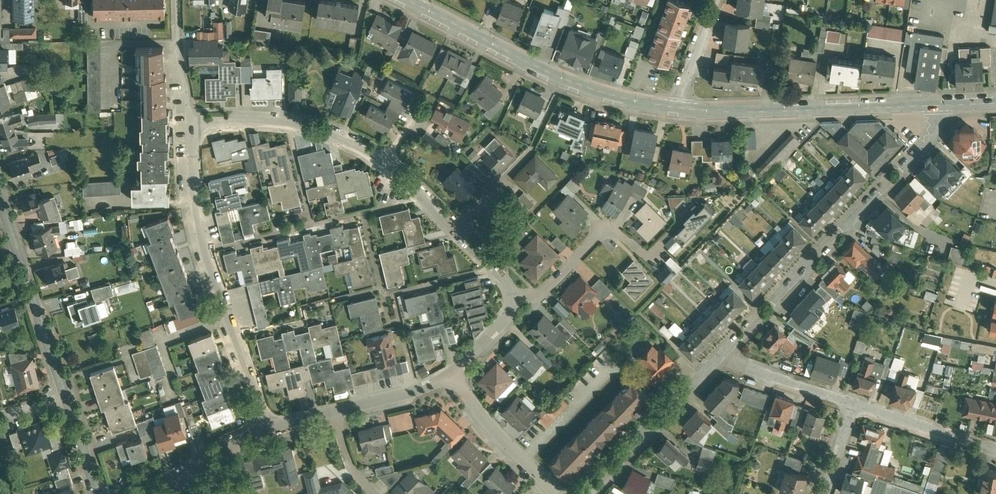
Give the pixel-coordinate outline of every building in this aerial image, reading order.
[(33,0),(13,0),(14,10),(15,10),(15,16),(33,16),(33,0)] [(93,16),(166,15),(165,0),(93,0),(93,16)] [(285,0),(269,0),(266,12),(272,13),(271,19),(301,24),(301,27),(302,27),(306,0),(295,0),(295,2),(285,0)] [(330,0),(320,0),(317,19),(356,26),(359,5),(330,0)] [(509,0),(504,0),(497,19),(513,25),(516,26),(524,5),(509,0)] [(679,0),(668,0),(647,57),(670,65),(692,5),(679,0)] [(761,0),(739,0),(738,10),(758,13),(762,13),(764,0),(761,0)] [(571,10),(559,5),(556,13),(560,14),(557,24),(565,27),(569,15),(571,10)] [(376,13),(367,8),(365,23),(369,25),(376,13)] [(545,8),(534,37),(542,41),(544,38),(550,40),(557,24),(560,14),(556,13),(545,8)] [(644,11),(641,21),(646,23),(650,13),(644,11)] [(772,14),(762,13),(758,13),(757,19),(771,21),(772,14)] [(386,17),(378,14),(371,28),(377,31),(374,38),(390,47),(401,25),(394,22),(393,22),(385,18),(386,17)] [(569,15),(565,27),(563,32),(569,34),(571,29),(575,18),(569,15)] [(771,21),(757,19),(756,26),(770,28),(771,21)] [(750,25),(738,23),(738,24),(728,22),(728,21),(725,42),(744,45),(745,34),(749,34),(750,25)] [(639,24),(634,35),(642,38),(646,27),(639,24)] [(907,29),(877,25),(876,37),(904,42),(905,42),(907,29)] [(35,28),(9,28),(10,37),(35,36),(35,28)] [(272,31),(255,28),(253,42),(270,43),(272,31)] [(571,29),(569,34),(562,52),(573,56),(572,58),(584,62),(584,61),(588,62),(593,48),(597,39),(596,38),(571,29)] [(841,31),(828,29),(827,37),(826,40),(839,42),(841,31)] [(944,35),(907,29),(905,42),(911,43),(907,69),(938,74),(944,35)] [(414,32),(413,31),(405,46),(400,55),(401,55),(412,61),(416,52),(429,58),(437,44),(424,37),(423,37),(413,32),(414,32)] [(605,33),(599,31),(596,38),(597,39),(593,48),(599,50),(605,33)] [(821,36),(795,32),(793,46),(803,48),(819,51),(821,36)] [(362,38),(351,36),(349,47),(361,49),(362,38)] [(827,37),(821,36),(819,51),(824,52),(826,40),(827,37)] [(100,40),(87,40),(87,76),(100,76),(100,40)] [(399,43),(393,56),(399,59),(401,55),(400,55),(405,46),(399,43)] [(638,47),(630,43),(626,55),(634,58),(638,47)] [(164,46),(137,47),(137,76),(139,76),(143,76),(144,76),(166,75),(166,74),(164,75),(164,46)] [(196,46),(191,46),(191,54),(193,54),(193,64),(217,64),(217,61),(219,61),(220,60),(220,59),(229,59),(229,50),(223,50),(223,46),(218,46),(196,46)] [(991,46),(959,47),(960,58),(958,58),(958,61),(983,60),(983,64),(991,64),(991,46)] [(442,47),(433,65),(439,68),(449,50),(442,47)] [(803,48),(801,57),(791,56),(788,76),(800,77),(800,81),(814,83),(819,51),(803,48)] [(625,57),(605,49),(605,50),(608,51),(606,57),(603,56),(599,66),(619,74),(625,57)] [(460,56),(449,50),(439,68),(451,74),(460,56)] [(729,53),(717,51),(716,62),(727,63),(729,53)] [(896,58),(865,52),(863,62),(861,76),(893,81),(896,58)] [(460,56),(451,74),(462,80),(465,74),(471,61),(460,56)] [(863,62),(830,57),(827,77),(860,83),(861,76),(863,62)] [(732,68),(715,66),(713,80),(724,82),(724,85),(733,86),(734,84),(742,86),(743,84),(751,85),(752,81),(758,82),(761,64),(733,59),(732,68)] [(779,60),(768,59),(766,70),(777,72),(779,60)] [(958,61),(956,61),(957,87),(958,87),(958,86),(966,86),(966,87),(966,86),(974,86),(975,86),(983,85),(983,86),(984,86),(983,64),(983,60),(958,61)] [(235,66),(235,61),(223,61),(223,79),(207,80),(208,98),(221,98),(221,94),(227,94),(236,94),(236,81),(235,66)] [(478,65),(471,61),(465,74),(472,77),(478,65)] [(369,62),(364,76),(364,77),(361,84),(367,86),(376,65),(369,62)] [(252,65),(242,65),(242,81),(252,80),(252,65)] [(270,68),(271,78),(254,79),(255,87),(252,87),(252,97),(283,96),(282,68),(270,68)] [(351,81),(337,76),(332,88),(341,91),(338,98),(334,108),(349,114),(361,84),(364,77),(364,76),(355,73),(351,81)] [(487,73),(470,93),(477,98),(488,108),(503,92),(491,81),(493,78),(487,73)] [(166,75),(144,76),(143,76),(139,76),(140,110),(144,110),(167,110),(166,75)] [(0,76),(0,108),(10,104),(1,76),(0,76)] [(100,76),(87,76),(88,111),(101,111),(100,76)] [(27,78),(10,83),(14,94),(25,90),(30,88),(27,78)] [(413,91),(389,79),(384,89),(394,94),(388,105),(401,112),(405,105),(402,103),(404,99),(408,101),(413,91)] [(303,99),(302,81),(290,82),(291,100),(303,99)] [(341,91),(332,88),(330,95),(338,98),(341,91)] [(25,90),(14,94),(16,102),(23,100),(22,96),(26,94),(25,90)] [(544,99),(527,91),(519,107),(536,115),(537,116),(541,107),(544,99)] [(385,111),(372,104),(367,114),(377,119),(374,125),(385,130),(387,124),(390,126),(395,117),(398,118),(401,112),(388,105),(385,111)] [(585,115),(562,106),(559,113),(563,114),(558,125),(578,133),(579,133),(583,123),(582,122),(585,115)] [(471,121),(447,109),(446,112),(437,107),(432,116),(441,120),(438,125),(445,129),(449,122),(456,126),(451,136),(460,141),(471,121)] [(547,110),(541,107),(537,116),(536,115),(532,123),(539,126),(547,110)] [(167,110),(144,110),(144,145),(165,145),(168,145),(167,110)] [(20,113),(10,116),(13,125),(23,122),(20,113)] [(37,114),(28,116),(29,123),(38,121),(37,114)] [(0,119),(0,134),(14,129),(13,125),(10,116),(0,119)] [(610,121),(597,119),(596,123),(593,136),(593,140),(605,142),(610,121)] [(885,124),(880,120),(857,121),(849,129),(840,121),(822,122),(822,123),(876,174),(907,143),(887,123),(885,124)] [(596,123),(590,121),(589,124),(587,135),(593,136),(596,123)] [(623,124),(610,121),(605,142),(618,145),(619,142),(622,128),(623,124)] [(583,123),(579,133),(578,133),(573,145),(584,148),(587,135),(589,124),(583,123)] [(978,132),(974,128),(971,128),(967,124),(965,125),(961,129),(958,129),(955,132),(955,134),(950,140),(970,159),(975,153),(978,153),(981,151),(980,148),(985,143),(984,141),(976,133),(978,132)] [(628,129),(622,128),(619,142),(625,143),(628,129)] [(656,132),(636,128),(631,151),(632,151),(652,155),(652,156),(653,156),(656,143),(654,143),(656,132)] [(0,134),(0,137),(3,146),(26,145),(26,136),(16,136),(14,129),(0,134)] [(746,148),(758,148),(758,129),(746,129),(746,148)] [(436,137),(427,131),(423,137),(437,147),(441,141),(436,137)] [(451,140),(439,132),(436,137),(441,141),(447,145),(451,140)] [(792,133),(757,170),(756,169),(755,170),(764,178),(801,141),(802,141),(792,132),(792,133)] [(514,154),(495,135),(487,144),(493,150),(484,159),(492,168),(496,172),(514,154)] [(237,138),(225,141),(224,138),(214,141),(219,159),(233,156),(234,159),(249,156),(247,147),(245,139),(238,141),(237,138)] [(703,139),(693,139),(693,151),(693,153),(703,153),(703,146),(703,139)] [(733,139),(714,139),(714,146),(714,155),(723,155),(724,167),(734,166),(733,139)] [(285,143),(270,147),(268,142),(260,144),(265,164),(272,162),(277,182),(294,178),(285,143)] [(661,145),(656,143),(653,156),(652,158),(658,160),(661,145)] [(265,164),(260,144),(253,145),(259,168),(265,166),(265,164)] [(167,177),(165,145),(144,145),(142,145),(143,177),(167,177)] [(259,168),(253,145),(247,147),(249,156),(252,170),(259,168)] [(924,165),(917,172),(940,193),(965,166),(942,145),(933,156),(930,153),(921,162),(924,165)] [(714,146),(703,146),(703,153),(704,159),(714,159),(714,155),(714,146)] [(693,151),(675,147),(671,165),(670,165),(670,167),(669,173),(670,173),(671,171),(679,173),(680,171),(681,165),(690,167),(693,153),(693,151)] [(57,154),(56,150),(48,153),(52,165),(67,160),(65,152),(57,154)] [(331,152),(325,154),(324,151),(318,152),(318,151),(305,154),(305,155),(310,174),(325,170),(327,182),(325,182),(325,183),(338,180),(334,165),(331,152)] [(26,157),(9,163),(14,179),(31,174),(29,167),(41,163),(38,154),(26,157)] [(305,155),(300,156),(299,155),(304,178),(310,177),(310,174),(305,155)] [(492,168),(484,159),(481,156),(475,163),(486,173),(492,168)] [(536,157),(529,165),(528,164),(515,177),(527,189),(540,176),(547,183),(555,175),(557,177),(557,176),(535,156),(536,157)] [(484,174),(471,161),(465,167),(467,168),(477,178),(478,180),(484,174)] [(364,168),(356,170),(355,167),(344,170),(342,163),(334,165),(338,180),(341,194),(357,190),(359,197),(374,193),(368,169),(364,170),(364,168)] [(836,183),(833,187),(831,185),(828,188),(825,186),(822,189),(825,192),(822,195),(823,197),(819,201),(818,199),(817,200),(815,197),(813,199),(816,201),(812,204),(814,206),(811,210),(809,208),(808,209),(806,206),(804,208),(807,210),(804,214),(805,215),(801,220),(813,231),(866,176),(854,164),(850,168),(849,167),(845,171),(842,168),(841,169),(844,172),(843,172),(845,174),(841,178),(840,176),(837,179),(834,177),(833,178),(835,181),(836,183)] [(462,173),(457,168),(447,178),(453,185),(451,187),(450,189),(450,191),(451,192),(453,193),(455,193),(456,192),(463,199),(476,186),(472,182),(462,173)] [(477,178),(467,168),(462,173),(472,182),(477,178)] [(245,172),(209,181),(211,187),(217,186),(218,188),(220,188),(222,196),(216,197),(218,207),(221,206),(222,210),(216,211),(216,212),(228,209),(238,207),(241,206),(238,192),(236,187),(245,185),(249,184),(245,172)] [(167,177),(143,177),(143,183),(133,183),(133,184),(136,184),(136,191),(133,191),(133,200),(167,199),(167,177)] [(277,182),(270,184),(272,194),(281,193),(284,207),(300,203),(294,178),(277,182)] [(615,184),(607,180),(600,191),(601,191),(602,190),(610,195),(604,207),(602,205),(601,206),(617,216),(631,192),(635,185),(633,184),(625,179),(624,181),(619,178),(615,184)] [(120,180),(83,182),(84,196),(121,193),(120,180)] [(325,183),(307,188),(310,199),(317,197),(317,196),(328,193),(330,200),(325,201),(328,213),(345,209),(341,194),(338,180),(325,183)] [(642,185),(635,181),(633,184),(635,185),(631,192),(636,195),(642,185)] [(910,182),(896,197),(911,211),(907,215),(914,222),(919,224),(919,223),(931,211),(927,207),(931,203),(924,197),(910,182)] [(577,193),(567,183),(562,188),(568,194),(569,194),(572,197),(577,193)] [(648,189),(642,185),(636,195),(642,199),(648,189)] [(535,203),(523,191),(518,197),(530,208),(535,203)] [(35,193),(27,196),(28,199),(21,201),(25,212),(39,207),(35,193)] [(572,197),(569,194),(568,194),(556,207),(569,220),(564,225),(574,234),(581,226),(578,222),(588,212),(582,207),(581,208),(573,200),(574,199),(572,197)] [(266,200),(241,206),(238,207),(244,233),(255,231),(253,222),(271,218),(266,200)] [(667,220),(647,201),(636,212),(647,223),(640,230),(649,239),(667,220)] [(716,212),(705,202),(700,207),(696,203),(683,218),(687,221),(674,235),(677,238),(670,247),(677,254),(716,212)] [(886,204),(872,220),(889,236),(893,231),(896,234),(902,227),(900,226),(905,220),(886,204)] [(740,227),(745,221),(742,219),(747,213),(740,207),(730,218),(740,227)] [(411,218),(409,208),(377,216),(377,217),(381,216),(385,231),(387,230),(385,230),(385,227),(396,225),(397,228),(404,226),(409,245),(414,244),(425,241),(419,216),(411,218)] [(228,209),(216,212),(217,218),(230,215),(228,209)] [(230,215),(217,218),(219,224),(231,221),(230,215)] [(177,250),(171,234),(175,232),(169,216),(146,224),(152,239),(148,241),(160,274),(171,302),(175,301),(181,316),(203,308),(197,292),(194,293),(187,276),(188,276),(178,250),(177,250)] [(73,218),(74,229),(84,228),(83,218),(73,218)] [(231,221),(219,224),(220,230),(233,227),(231,221)] [(51,226),(31,232),(38,253),(57,247),(53,234),(60,233),(59,225),(51,226)] [(350,229),(345,230),(344,225),(331,228),(336,248),(350,245),(354,258),(366,255),(366,254),(359,226),(350,228),(350,229)] [(233,227),(220,230),(222,237),(234,234),(233,227)] [(794,227),(790,231),(789,229),(785,233),(783,230),(781,232),(784,234),(784,235),(785,236),(781,240),(780,239),(777,242),(774,240),(773,241),(775,243),(775,244),(776,245),(773,249),(771,248),(768,251),(765,249),(762,252),(765,254),(762,258),(763,259),(759,263),(757,262),(755,259),(753,261),(756,263),(753,267),(754,268),(751,272),(749,271),(746,268),(745,270),(747,272),(744,276),(745,278),(741,282),(753,294),(806,238),(794,227)] [(332,232),(312,237),(311,232),(304,234),(305,239),(312,268),(323,265),(324,265),(321,251),(336,248),(332,232)] [(234,234),(222,237),(223,243),(236,240),(234,234)] [(567,245),(558,235),(552,241),(562,251),(567,245)] [(536,249),(525,261),(538,274),(558,255),(538,236),(531,243),(536,249)] [(884,239),(873,236),(871,241),(882,245),(884,239)] [(305,239),(291,242),(290,237),(278,240),(279,245),(282,258),(298,254),(302,270),(312,268),(305,239)] [(884,266),(856,239),(851,244),(847,248),(842,253),(855,265),(858,262),(874,277),(884,266)] [(425,241),(414,244),(415,251),(418,250),(418,249),(431,246),(430,240),(425,241)] [(73,255),(74,260),(84,259),(83,242),(65,242),(66,255),(73,255)] [(431,246),(418,249),(418,250),(422,267),(437,263),(440,274),(458,270),(454,255),(448,257),(444,243),(431,246)] [(279,245),(264,249),(263,244),(251,247),(252,252),(256,268),(267,265),(268,268),(283,264),(282,258),(279,245)] [(944,259),(961,264),(965,249),(948,245),(944,259)] [(407,246),(380,252),(388,286),(405,282),(400,264),(410,262),(407,246)] [(737,259),(746,267),(754,258),(744,250),(737,259)] [(256,268),(252,252),(238,255),(236,251),(224,254),(229,274),(230,274),(229,271),(245,268),(248,283),(259,281),(256,268)] [(684,265),(672,254),(665,261),(667,263),(676,273),(684,265)] [(354,258),(334,262),(337,274),(351,271),(354,286),(372,282),(369,268),(365,256),(366,256),(366,255),(354,258)] [(654,279),(634,260),(623,271),(632,279),(625,287),(636,297),(654,279)] [(846,272),(835,260),(822,273),(834,284),(837,281),(845,289),(851,283),(843,275),(846,272)] [(63,263),(44,269),(49,286),(68,279),(68,278),(79,275),(76,266),(65,269),(63,263)] [(676,273),(667,263),(657,273),(666,283),(676,273)] [(302,270),(291,273),(293,284),(305,282),(311,284),(312,290),(328,286),(323,265),(312,268),(302,270)] [(291,273),(259,281),(261,287),(262,290),(278,286),(282,304),(297,300),(293,284),(291,273)] [(990,274),(985,288),(995,292),(995,276),(990,274)] [(479,275),(466,278),(468,288),(480,285),(480,286),(481,286),(479,275)] [(582,275),(563,295),(578,309),(579,309),(587,316),(595,308),(587,300),(595,292),(597,290),(592,285),(582,275)] [(613,289),(600,277),(592,285),(597,290),(595,292),(602,300),(613,289)] [(839,293),(824,278),(820,282),(821,284),(833,295),(836,298),(839,293)] [(248,283),(249,290),(261,287),(259,281),(248,283)] [(110,284),(94,287),(98,300),(114,294),(110,284)] [(833,295),(821,284),(816,289),(825,297),(825,298),(828,301),(833,295)] [(468,288),(453,292),(457,308),(467,305),(469,310),(468,310),(475,335),(477,335),(485,327),(483,316),(488,315),(485,303),(483,303),(481,294),(482,294),(480,286),(480,285),(468,288)] [(261,287),(249,290),(251,296),(262,293),(262,290),(261,287)] [(814,287),(792,311),(795,313),(808,325),(811,328),(821,316),(818,313),(824,307),(820,303),(825,298),(825,297),(816,289),(814,287)] [(708,313),(705,311),(702,314),(704,317),(701,320),(703,321),(699,325),(698,324),(697,324),(695,321),(694,323),(696,325),(693,329),(694,331),(691,334),(689,333),(686,330),(685,332),(687,334),(684,338),(685,340),(681,344),(693,356),(746,301),(734,289),(730,293),(729,292),(725,295),(723,293),(721,294),(724,296),(724,297),(725,298),(721,302),(720,301),(716,304),(714,302),(712,303),(715,306),(716,308),(712,311),(711,310),(708,313)] [(438,290),(406,297),(410,314),(431,309),(433,318),(444,316),(438,290)] [(262,293),(251,296),(252,302),(264,299),(262,293)] [(376,297),(349,303),(352,313),(362,311),(367,331),(383,327),(376,297)] [(264,299),(252,302),(254,308),(265,305),(264,299)] [(568,316),(574,310),(561,299),(555,305),(568,316)] [(95,300),(78,305),(77,301),(68,304),(73,320),(82,318),(83,322),(100,317),(95,300)] [(265,305),(254,308),(255,314),(267,311),(265,305)] [(7,308),(6,307),(1,309),(1,310),(0,311),(0,324),(0,323),(2,329),(18,323),(12,307),(7,308)] [(856,308),(851,325),(862,328),(868,312),(856,308)] [(197,311),(165,323),(169,333),(201,321),(197,311)] [(267,311),(255,314),(257,321),(268,318),(267,311)] [(808,325),(795,313),(787,321),(795,326),(802,331),(808,325)] [(543,315),(531,328),(547,343),(553,337),(559,343),(565,337),(559,331),(555,326),(543,315)] [(268,318),(257,321),(258,327),(270,324),(268,318)] [(573,333),(560,320),(555,326),(559,331),(565,337),(567,339),(573,333)] [(445,321),(412,329),(420,361),(437,356),(432,335),(441,333),(444,343),(457,340),(453,324),(446,326),(445,321)] [(337,323),(323,327),(321,322),(309,325),(310,330),(314,347),(330,343),(334,356),(344,354),(337,323)] [(989,322),(986,337),(995,339),(995,323),(989,322)] [(788,336),(776,324),(762,339),(774,350),(778,346),(788,355),(794,348),(789,343),(791,341),(787,337),(788,336)] [(802,331),(795,326),(791,331),(808,343),(812,337),(802,331)] [(977,331),(954,327),(952,337),(972,341),(975,342),(977,331)] [(294,329),(283,332),(284,336),(287,350),(302,346),(307,363),(308,362),(318,360),(314,347),(310,330),(296,334),(294,329)] [(212,332),(193,339),(198,353),(218,346),(212,332)] [(390,332),(368,337),(370,348),(374,347),(378,366),(382,365),(388,363),(394,362),(397,361),(390,332)] [(921,342),(938,343),(939,334),(922,332),(921,342)] [(284,336),(269,340),(268,335),(257,338),(261,355),(275,352),(279,369),(291,367),(287,350),(284,336)] [(940,350),(947,351),(949,337),(942,336),(940,350)] [(854,338),(851,349),(860,352),(863,341),(854,338)] [(535,354),(520,339),(512,347),(513,348),(506,355),(528,375),(535,368),(542,362),(543,361),(535,354)] [(972,341),(970,349),(995,354),(995,350),(995,346),(975,342),(972,341)] [(167,373),(157,344),(145,349),(147,355),(149,361),(151,367),(153,374),(154,378),(167,373)] [(679,354),(669,344),(664,349),(674,359),(679,354)] [(198,353),(195,354),(200,368),(219,361),(223,359),(218,346),(198,353)] [(554,360),(541,348),(535,354),(543,361),(542,362),(547,367),(554,360)] [(654,348),(648,354),(649,354),(643,360),(646,364),(642,368),(641,368),(655,382),(655,381),(661,374),(661,375),(668,368),(667,367),(669,365),(671,367),(677,362),(674,359),(664,349),(660,353),(654,348)] [(145,349),(133,353),(135,359),(147,355),(145,349)] [(26,353),(9,352),(12,365),(28,361),(26,353)] [(147,355),(135,359),(137,365),(149,361),(147,355)] [(839,363),(819,356),(813,373),(834,380),(837,373),(840,363),(839,363)] [(345,367),(336,370),(332,357),(318,360),(308,362),(311,374),(313,382),(325,379),(326,385),(334,383),(336,391),(349,387),(346,377),(347,376),(345,367)] [(850,363),(841,357),(839,363),(840,363),(837,373),(846,376),(850,363)] [(875,362),(865,359),(861,371),(871,374),(875,362)] [(894,361),(887,359),(884,366),(881,376),(888,378),(892,367),(894,361)] [(28,361),(12,365),(18,391),(38,386),(31,360),(28,361)] [(397,361),(394,362),(397,374),(404,372),(401,361),(401,360),(397,361)] [(407,360),(401,361),(404,372),(410,371),(407,360)] [(149,361),(137,365),(139,371),(151,367),(149,361)] [(200,368),(197,369),(202,383),(224,374),(219,361),(200,368)] [(940,372),(942,363),(932,361),(930,371),(940,372)] [(307,363),(301,364),(303,370),(301,370),(302,376),(311,374),(308,362),(307,363)] [(394,362),(388,363),(391,375),(397,374),(394,362)] [(884,366),(875,362),(871,374),(878,376),(878,375),(881,376),(884,366)] [(388,363),(382,365),(385,377),(391,375),(388,363)] [(497,363),(480,381),(490,390),(490,392),(493,396),(495,395),(496,396),(503,390),(502,389),(512,378),(513,378),(507,372),(497,363)] [(114,365),(91,373),(95,385),(118,377),(114,365)] [(378,366),(376,366),(379,378),(385,377),(382,365),(378,366)] [(416,370),(420,378),(430,372),(426,365),(416,370)] [(279,369),(267,373),(270,386),(287,382),(291,397),(306,394),(302,376),(301,370),(300,368),(293,369),(292,366),(291,367),(279,369)] [(350,366),(345,367),(347,376),(346,377),(349,387),(355,386),(352,372),(350,366)] [(376,366),(370,368),(373,381),(379,379),(379,378),(376,366)] [(151,367),(139,371),(141,377),(153,374),(151,367)] [(902,370),(892,367),(888,378),(893,380),(895,376),(900,378),(902,370)] [(370,368),(364,369),(367,382),(373,381),(370,368)] [(524,380),(511,368),(507,372),(513,378),(512,378),(519,385),(524,380)] [(364,369),(358,371),(361,384),(367,382),(364,369)] [(861,371),(859,370),(854,386),(872,393),(878,376),(871,374),(861,371)] [(910,373),(902,370),(900,378),(898,382),(906,384),(910,373)] [(358,371),(352,372),(355,385),(361,384),(358,371)] [(224,374),(202,383),(207,396),(226,389),(229,388),(224,374)] [(118,377),(95,385),(99,396),(122,389),(118,377)] [(728,379),(727,378),(716,389),(723,396),(729,402),(732,399),(740,390),(738,388),(728,379)] [(741,382),(729,378),(728,379),(738,388),(741,382)] [(589,426),(580,435),(579,435),(570,444),(567,444),(562,450),(562,453),(553,463),(567,477),(579,465),(579,464),(579,463),(581,461),(582,461),(583,461),(582,461),(593,449),(594,450),(606,438),(606,437),(608,434),(609,434),(610,434),(609,434),(621,422),(621,423),(633,411),(633,410),(635,408),(636,407),(637,407),(648,395),(633,381),(624,390),(622,391),(616,397),(616,400),(607,408),(597,417),(595,417),(589,423),(589,426)] [(898,382),(897,381),(891,399),(907,405),(908,400),(912,401),(916,388),(906,384),(898,382)] [(770,395),(745,386),(741,400),(766,408),(770,395)] [(122,389),(99,396),(103,408),(106,407),(126,401),(122,390),(122,389)] [(207,396),(203,398),(208,411),(212,410),(231,403),(226,389),(207,396)] [(723,396),(716,389),(706,400),(719,412),(727,404),(721,398),(723,396)] [(503,390),(496,396),(500,400),(507,394),(503,390)] [(935,397),(924,393),(920,406),(936,412),(940,402),(934,400),(935,397)] [(794,400),(777,394),(771,411),(779,413),(788,417),(794,400)] [(518,396),(503,411),(520,428),(534,412),(518,396)] [(569,404),(561,396),(557,400),(565,408),(569,404)] [(740,406),(732,399),(729,402),(723,396),(721,398),(727,404),(736,411),(740,406)] [(544,399),(534,409),(542,416),(551,406),(544,399)] [(970,399),(967,414),(995,420),(995,416),(995,404),(970,399)] [(126,401),(106,407),(110,419),(133,411),(129,400),(126,401)] [(565,408),(557,400),(554,404),(562,412),(565,408)] [(186,415),(182,401),(175,402),(178,412),(179,411),(181,417),(186,415)] [(231,403),(212,410),(217,424),(236,416),(231,403)] [(562,412),(554,404),(550,408),(558,416),(562,412)] [(727,404),(719,412),(715,416),(719,420),(729,429),(733,430),(736,424),(728,421),(736,413),(737,412),(736,411),(727,404)] [(805,406),(798,404),(794,417),(800,420),(805,406)] [(558,416),(550,408),(546,412),(554,420),(558,416)] [(804,408),(798,427),(803,429),(804,428),(810,410),(804,408)] [(439,410),(436,411),(436,410),(430,412),(425,414),(416,417),(420,433),(436,430),(448,441),(453,445),(465,433),(465,432),(464,433),(460,429),(461,428),(461,427),(461,428),(456,423),(457,423),(448,414),(445,416),(444,415),(441,412),(440,412),(439,410)] [(712,422),(699,410),(685,425),(692,432),(694,430),(700,436),(712,422)] [(825,415),(810,410),(804,428),(805,426),(810,427),(810,430),(819,433),(825,415)] [(133,411),(110,419),(113,431),(137,423),(136,423),(133,411)] [(181,417),(179,411),(178,412),(167,415),(175,443),(176,443),(174,438),(186,434),(181,417)] [(554,420),(546,412),(542,416),(550,424),(554,420)] [(788,417),(779,413),(775,425),(784,428),(788,417)] [(156,424),(156,425),(158,430),(163,447),(175,443),(167,415),(166,416),(168,421),(156,424)] [(154,416),(147,418),(148,419),(150,425),(152,432),(158,430),(156,425),(156,424),(154,416)] [(550,424),(542,416),(538,420),(546,428),(550,424)] [(148,419),(136,423),(137,423),(138,429),(150,425),(148,419)] [(729,429),(719,420),(714,425),(728,437),(732,432),(729,429)] [(995,422),(985,420),(983,429),(993,431),(995,422)] [(42,424),(41,424),(41,423),(20,430),(25,446),(31,443),(34,450),(48,445),(59,442),(61,441),(45,427),(44,427),(42,424)] [(884,430),(863,424),(858,438),(867,441),(865,448),(864,448),(861,455),(858,455),(853,469),(888,481),(890,482),(894,472),(886,469),(887,465),(880,462),(886,444),(880,442),(884,430)] [(150,425),(138,429),(140,435),(141,435),(147,433),(149,439),(154,438),(150,425)] [(384,425),(359,431),(363,446),(364,446),(365,453),(376,450),(374,443),(387,440),(384,425)] [(784,428),(775,425),(773,432),(782,435),(784,428)] [(20,430),(9,433),(14,449),(25,446),(20,430)] [(134,441),(128,443),(127,440),(117,444),(122,459),(131,457),(132,458),(138,456),(139,458),(148,455),(141,435),(140,435),(141,439),(134,441)] [(668,438),(657,450),(668,460),(674,453),(685,464),(690,459),(668,438)] [(487,458),(467,439),(453,454),(464,465),(461,468),(469,476),(470,477),(477,469),(487,458)] [(69,464),(64,449),(61,449),(59,442),(48,445),(51,453),(49,454),(54,469),(56,468),(59,478),(54,479),(55,480),(70,475),(66,464),(69,464)] [(292,446),(276,450),(277,451),(255,457),(255,458),(258,469),(271,466),(271,467),(272,468),(273,468),(274,468),(275,468),(275,467),(276,467),(276,466),(276,465),(283,463),(288,482),(284,483),(290,482),(289,480),(299,478),(294,457),(292,446)] [(716,458),(719,449),(705,446),(703,455),(716,458)] [(804,459),(788,454),(786,462),(793,465),(791,470),(799,472),(804,459)] [(713,460),(700,455),(696,466),(710,471),(713,460)] [(944,459),(936,457),(929,479),(936,482),(944,459)] [(258,469),(255,458),(242,461),(252,489),(265,486),(262,473),(259,473),(258,469)] [(491,463),(482,473),(487,477),(496,468),(491,463)] [(393,464),(376,468),(378,475),(394,471),(395,471),(393,464)] [(926,474),(928,466),(922,464),(920,472),(926,474)] [(982,469),(977,493),(983,493),(995,493),(995,468),(993,467),(992,471),(982,469)] [(496,468),(487,477),(494,484),(485,493),(508,493),(515,486),(496,468)] [(477,469),(470,477),(469,476),(462,483),(468,488),(482,473),(477,469)] [(853,469),(852,473),(868,479),(867,483),(873,485),(870,493),(885,493),(888,481),(853,469)] [(316,470),(304,473),(309,492),(318,489),(321,489),(321,488),(316,470)] [(791,470),(787,481),(784,480),(781,490),(792,493),(802,493),(808,475),(799,472),(791,470)] [(394,471),(378,475),(390,487),(400,477),(394,471)] [(404,483),(403,482),(393,491),(396,493),(431,493),(433,492),(414,472),(410,476),(411,477),(404,483)] [(676,478),(658,472),(655,482),(650,480),(649,481),(672,488),(676,478)] [(847,472),(841,490),(854,493),(859,493),(860,490),(864,492),(867,483),(868,479),(852,473),(847,472)] [(632,473),(623,488),(633,493),(642,493),(649,481),(650,480),(643,477),(640,477),(632,473)] [(70,475),(55,480),(58,490),(68,486),(69,487),(73,486),(70,475)] [(901,485),(890,482),(888,481),(885,493),(926,493),(901,485)] [(321,488),(321,489),(318,489),(319,493),(353,493),(341,483),(321,488)] [(618,493),(623,493),(625,491),(612,485),(610,490),(618,493)]
